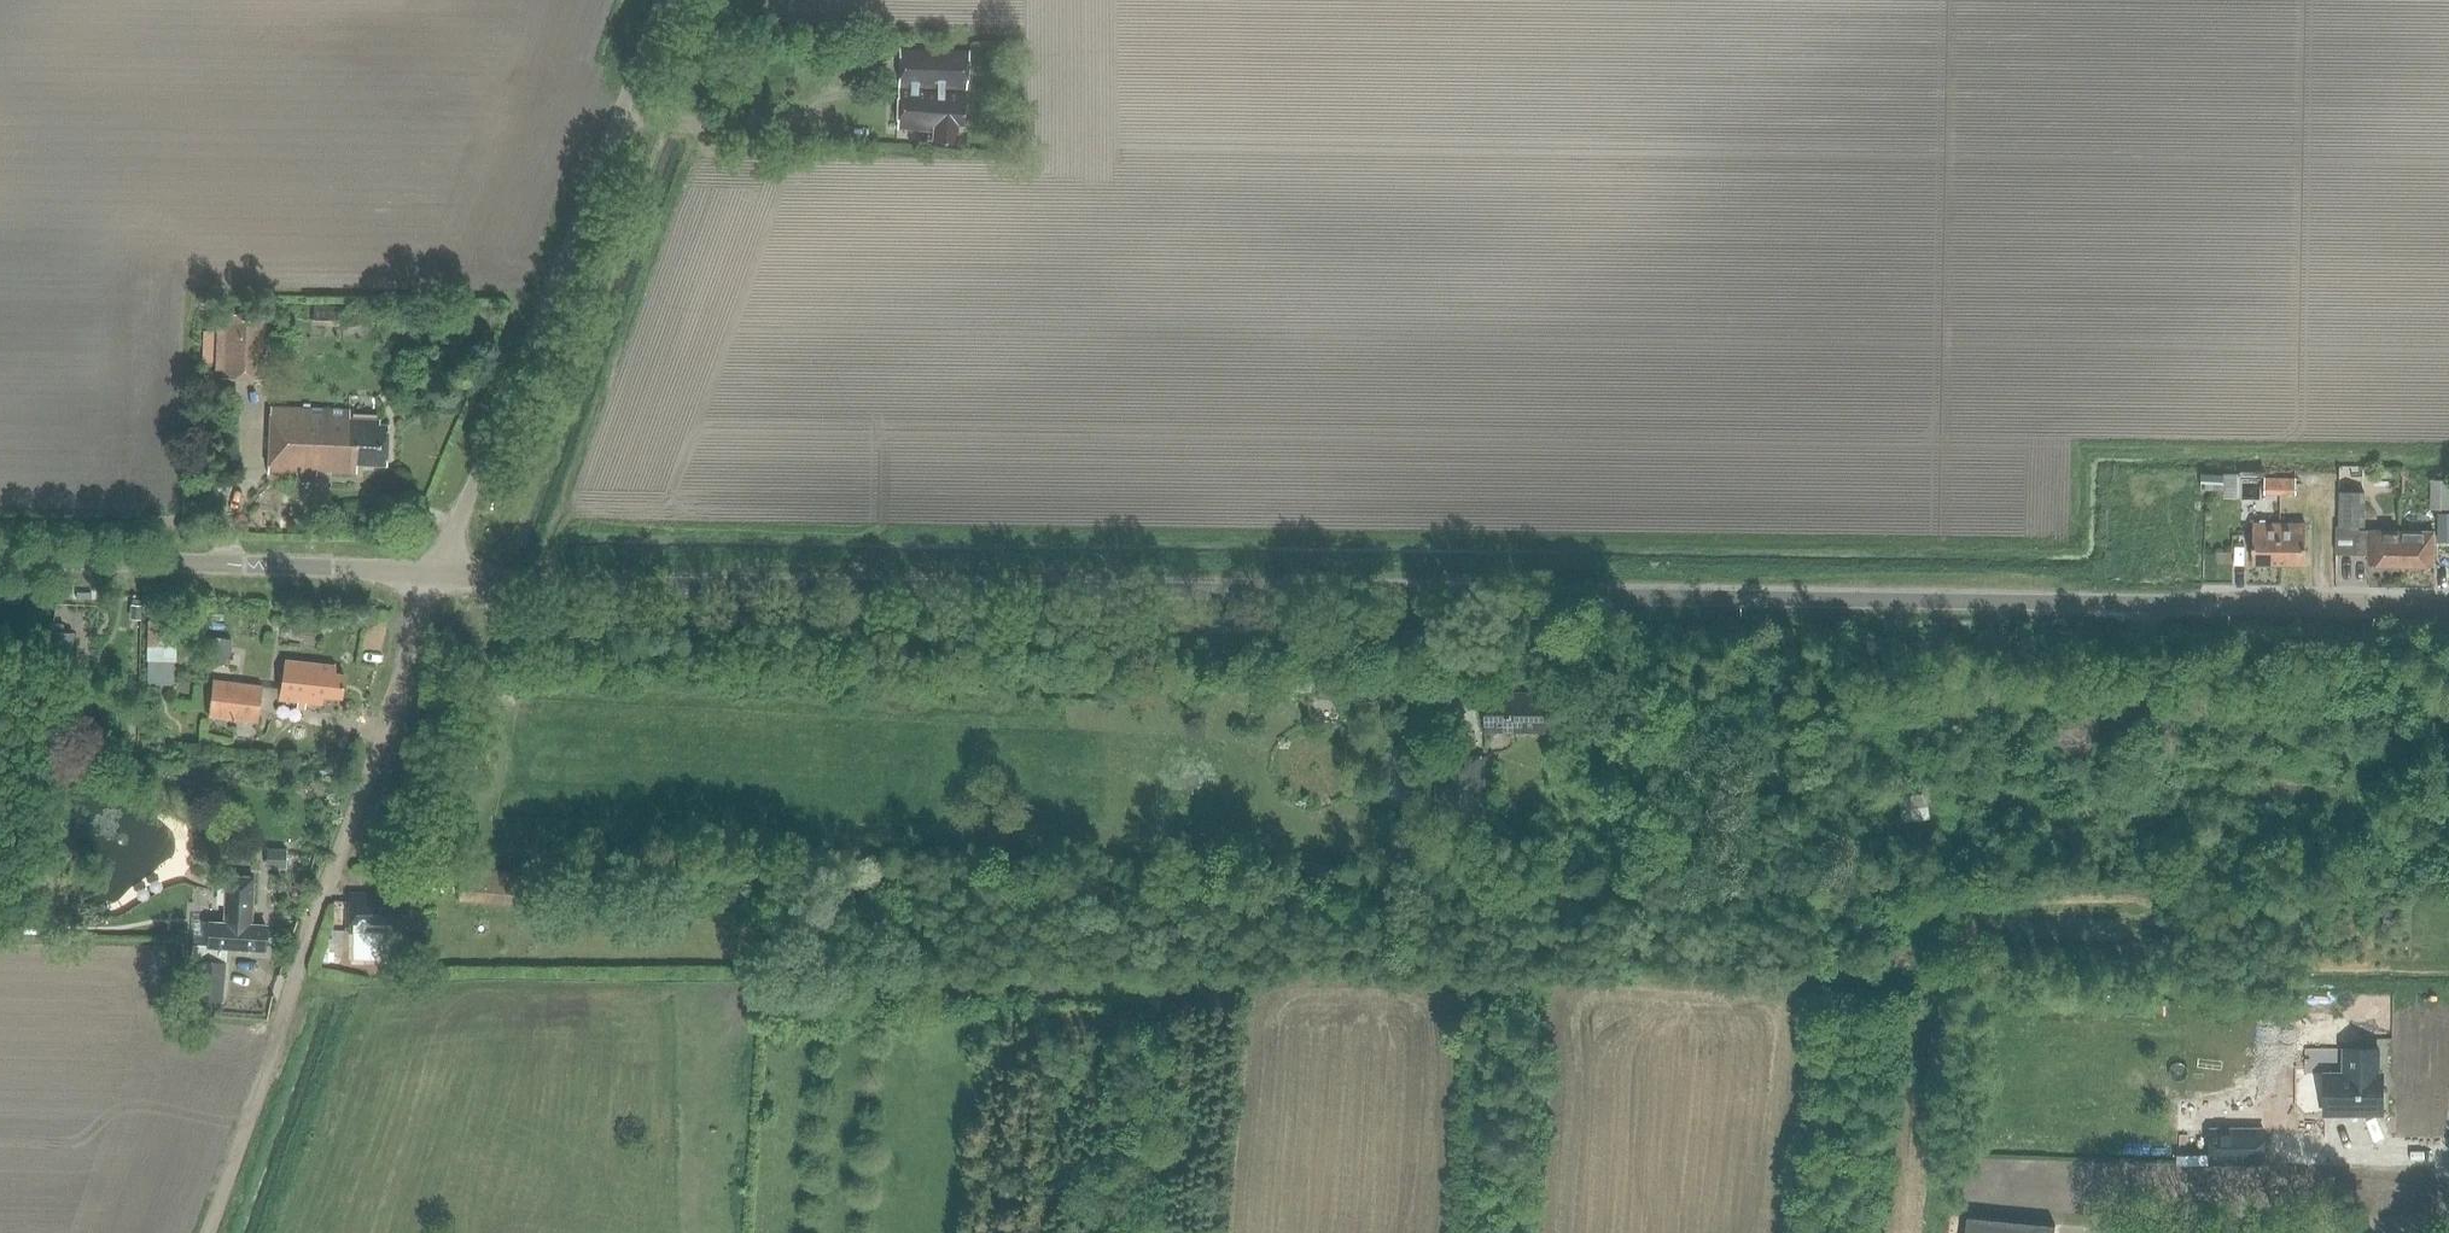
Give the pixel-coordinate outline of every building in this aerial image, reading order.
[(932,143),(955,145),(957,145),(958,126),(965,126),(967,95),(945,94),(945,90),(967,90),(969,52),(900,49),(898,124),(897,129),(933,131),(932,143)] [(348,320),(348,307),(314,306),(313,325),(339,326),(339,319),(348,320)] [(267,381),(268,319),(227,318),(227,321),(217,321),(216,372),(226,372),(226,380),(267,381)] [(358,467),(388,468),(390,423),(380,422),(381,413),(274,408),(271,475),(319,477),(319,474),(358,476),(358,467)] [(2238,472),(2204,471),(2204,488),(2238,488),(2238,472)] [(2265,494),(2281,494),(2281,478),(2265,478),(2265,494)] [(2281,478),(2281,494),(2296,495),(2296,478),(2281,478)] [(2435,480),(2435,509),(2448,509),(2448,480),(2435,480)] [(2340,492),(2339,526),(2365,526),(2365,493),(2340,492)] [(2438,514),(2438,542),(2448,542),(2448,513),(2438,514)] [(2254,524),(2253,564),(2279,564),(2280,524),(2254,524)] [(2280,524),(2279,564),(2306,565),(2306,525),(2280,524)] [(2402,566),(2402,531),(2360,531),(2359,555),(2369,555),(2369,566),(2402,566)] [(2402,531),(2402,566),(2434,567),(2435,532),(2402,531)] [(141,619),(142,602),(131,601),(130,619),(141,619)] [(185,657),(183,617),(155,618),(158,682),(179,681),(178,657),(185,657)] [(37,629),(34,663),(58,665),(61,631),(37,629)] [(204,638),(202,651),(230,655),(232,641),(214,639),(214,640),(204,638)] [(215,654),(214,665),(227,666),(229,656),(215,654)] [(323,695),(341,697),(344,672),(332,670),(333,663),(288,657),(283,699),(298,701),(298,708),(306,709),(306,702),(321,704),(323,695)] [(1319,699),(1339,699),(1339,677),(1319,678),(1319,699)] [(264,686),(212,680),(208,718),(261,724),(264,686)] [(1546,731),(1545,693),(1483,694),(1484,732),(1546,731)] [(1436,815),(1484,815),(1485,756),(1436,755),(1436,815)] [(1922,794),(1899,797),(1902,823),(1925,820),(1922,794)] [(511,905),(515,871),(462,866),(458,900),(511,905)] [(193,943),(192,959),(197,960),(194,999),(223,1002),(226,962),(223,962),(224,945),(263,948),(263,947),(267,947),(268,924),(264,924),(264,923),(251,922),(252,912),(254,912),(256,875),(229,873),(226,920),(211,919),(209,944),(193,943)] [(349,892),(349,932),(400,933),(400,924),(409,924),(409,901),(401,901),(401,893),(349,892)] [(24,923),(24,935),(39,935),(40,923),(24,923)] [(2342,1074),(2322,1074),(2322,1114),(2382,1114),(2382,1074),(2378,1074),(2378,1048),(2341,1048),(2342,1074)] [(2267,1165),(2267,1128),(2212,1128),(2212,1139),(2177,1139),(2177,1163),(2211,1163),(2211,1165),(2267,1165)] [(1966,1232),(2053,1232),(2054,1225),(1967,1219),(1966,1232)]
